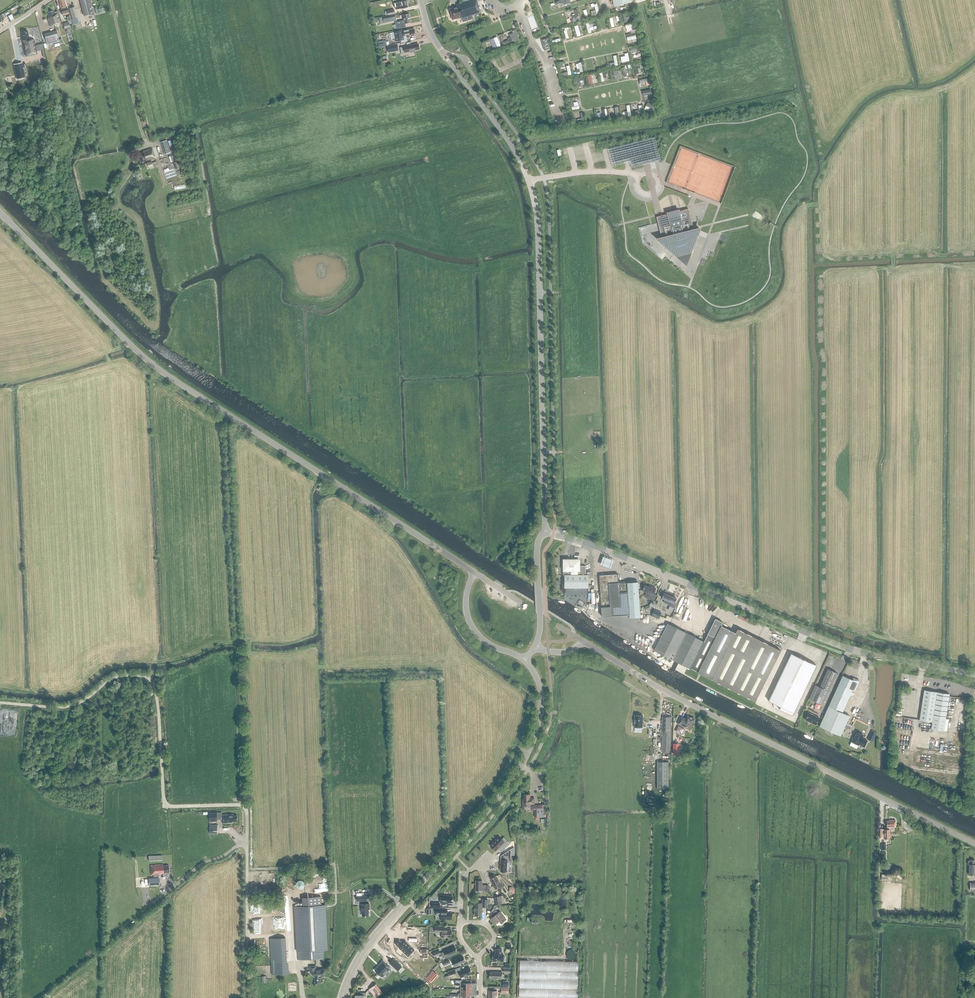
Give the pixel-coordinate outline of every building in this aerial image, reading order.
[(61,11),(62,15),(69,13),(68,8),(66,9),(65,7),(66,7),(64,0),(59,0),(60,3),(59,3),(60,8),(61,8),(62,10),(61,11)] [(84,16),(92,14),(89,0),(81,0),(80,0),(84,16)] [(407,7),(406,0),(399,0),(400,3),(396,4),(397,9),(401,8),(407,7)] [(461,1),(456,3),(457,6),(452,8),(452,7),(448,8),(452,20),(458,18),(462,17),(463,21),(468,20),(466,16),(480,12),(477,0),(461,0),(461,1)] [(598,13),(601,13),(598,2),(590,4),(591,8),(596,7),(596,10),(591,11),(593,16),(598,15),(598,13)] [(69,8),(72,19),(77,17),(74,7),(69,8)] [(575,21),(582,19),(579,9),(574,10),(570,11),(571,15),(572,14),(575,21)] [(48,18),(50,26),(60,23),(57,11),(54,12),(53,10),(47,12),(49,17),(48,18)] [(624,23),(629,21),(625,11),(620,13),(624,23)] [(396,29),(405,27),(405,24),(411,23),(409,13),(403,15),(404,21),(394,23),(396,29)] [(395,15),(380,18),(381,23),(396,20),(395,15)] [(628,31),(637,29),(635,23),(626,25),(628,31)] [(409,34),(415,33),(414,29),(408,30),(408,29),(405,30),(402,31),(402,30),(394,32),(396,41),(404,40),(403,36),(406,36),(410,35),(409,34)] [(513,39),(503,42),(504,45),(521,40),(517,29),(514,30),(515,33),(511,34),(513,39)] [(27,31),(21,32),(22,38),(25,53),(34,52),(34,55),(37,54),(34,39),(30,40),(29,34),(28,34),(27,31)] [(44,34),(47,43),(58,40),(56,31),(44,34)] [(492,38),(495,49),(502,47),(499,37),(492,38)] [(542,40),(544,50),(550,49),(547,39),(542,40)] [(404,52),(409,51),(409,52),(411,53),(414,52),(415,51),(415,50),(419,49),(418,44),(408,46),(400,48),(402,55),(405,54),(404,52)] [(622,58),(623,63),(628,62),(627,61),(630,60),(629,53),(626,53),(626,57),(622,58)] [(14,64),(17,79),(24,78),(21,63),(14,64)] [(624,77),(629,77),(629,74),(633,74),(633,70),(628,70),(628,67),(624,67),(624,77)] [(578,97),(571,99),(573,110),(580,108),(578,97)] [(620,106),(616,107),(617,114),(613,115),(613,119),(621,118),(620,106)] [(170,152),(167,140),(161,142),(164,154),(170,152)] [(146,161),(154,158),(151,149),(142,152),(142,153),(137,155),(140,163),(146,161)] [(694,230),(688,209),(679,211),(679,210),(667,213),(667,214),(656,217),(662,238),(658,239),(678,257),(678,256),(690,253),(699,229),(699,228),(699,229),(694,230)] [(614,560),(603,556),(600,565),(611,569),(614,560)] [(564,588),(588,588),(588,575),(586,575),(586,566),(579,566),(579,560),(564,560),(564,575),(564,588)] [(601,607),(601,612),(602,617),(611,616),(630,615),(630,618),(640,617),(638,582),(628,583),(628,582),(618,583),(618,574),(599,575),(601,607)] [(651,588),(644,585),(642,590),(646,592),(645,595),(646,596),(645,597),(654,601),(656,595),(654,594),(656,588),(651,586),(651,588)] [(664,593),(662,598),(664,599),(663,602),(670,605),(668,610),(672,611),(673,608),(674,608),(676,604),(674,603),(676,598),(664,593)] [(651,615),(658,619),(661,613),(653,610),(651,615)] [(674,661),(678,663),(690,669),(691,668),(698,672),(697,672),(755,701),(781,650),(737,629),(735,633),(721,626),(723,623),(715,619),(708,634),(704,642),(668,623),(654,650),(674,661)] [(775,708),(779,709),(793,715),(816,665),(791,653),(768,701),(774,704),(775,708)] [(828,669),(819,687),(815,685),(809,699),(822,705),(837,673),(828,669)] [(842,675),(819,726),(840,736),(849,716),(842,712),(856,682),(842,675)] [(921,710),(920,719),(932,721),(931,729),(944,731),(944,730),(947,731),(949,719),(946,718),(950,694),(924,690),(921,710)] [(809,713),(805,720),(816,725),(819,718),(809,713)] [(634,727),(642,727),(643,716),(641,715),(640,715),(637,714),(636,715),(635,715),(634,727)] [(681,716),(677,724),(689,729),(691,729),(693,724),(692,724),(695,719),(687,715),(685,719),(684,718),(681,716)] [(662,736),(661,752),(670,752),(671,717),(667,717),(662,716),(661,736),(662,736)] [(677,730),(683,734),(686,729),(679,725),(677,730)] [(877,733),(872,730),(868,740),(872,742),(877,733)] [(854,736),(852,738),(852,740),(852,741),(859,745),(859,744),(864,747),(867,740),(862,738),(863,735),(856,731),(854,736)] [(669,762),(657,762),(657,789),(668,789),(669,762)] [(523,799),(522,799),(523,809),(525,809),(525,808),(532,808),(532,806),(530,806),(530,804),(534,804),(534,798),(529,798),(529,794),(523,795),(523,799)] [(545,811),(545,804),(540,805),(532,805),(532,806),(532,808),(532,811),(534,810),(534,817),(535,817),(536,820),(539,820),(539,817),(545,817),(545,811)] [(230,821),(237,821),(237,815),(230,816),(230,815),(222,815),(222,823),(230,822),(230,821)] [(889,821),(886,821),(887,829),(883,829),(884,838),(890,838),(889,829),(889,827),(896,827),(895,820),(889,820),(889,821)] [(499,847),(502,851),(510,843),(505,838),(503,840),(499,836),(490,845),(495,851),(499,847)] [(507,863),(510,863),(510,854),(511,851),(511,849),(502,855),(504,858),(504,860),(501,859),(500,868),(500,869),(500,870),(500,871),(507,871),(507,863)] [(150,866),(151,875),(153,874),(154,877),(159,876),(159,874),(160,874),(160,873),(169,872),(168,865),(163,866),(163,865),(150,866)] [(492,882),(495,889),(501,886),(498,879),(497,879),(495,876),(490,878),(492,882)] [(300,880),(303,886),(310,883),(307,877),(300,880)] [(448,896),(445,896),(445,895),(440,895),(440,903),(446,903),(446,902),(452,902),(452,896),(448,896)] [(322,896),(304,897),(304,904),(322,904),(322,896)] [(482,903),(474,902),(474,911),(475,911),(475,915),(481,915),(481,911),(482,911),(482,907),(487,907),(487,899),(482,899),(482,903)] [(362,912),(362,916),(369,916),(368,909),(369,909),(369,904),(361,904),(361,912),(362,912)] [(303,906),(295,906),(297,951),(298,951),(299,960),(324,959),(323,950),(327,950),(325,905),(321,905),(303,906)] [(441,915),(441,920),(445,920),(445,919),(452,919),(452,912),(447,912),(447,909),(436,908),(435,914),(441,915)] [(491,918),(495,924),(499,921),(501,923),(506,920),(500,911),(498,913),(496,910),(491,914),(493,917),(491,918)] [(442,932),(441,937),(445,938),(445,937),(451,937),(451,930),(447,930),(447,927),(440,927),(440,926),(435,926),(435,932),(440,932),(442,932)] [(414,935),(421,936),(420,942),(426,942),(426,930),(414,930),(414,935)] [(399,940),(396,944),(399,948),(408,957),(415,950),(411,946),(409,945),(405,941),(403,944),(399,940)] [(457,952),(455,946),(451,948),(444,951),(447,957),(454,954),(453,954),(457,952)] [(505,961),(505,957),(503,957),(504,954),(501,954),(501,949),(495,948),(495,955),(493,955),(493,960),(496,961),(497,961),(503,961),(505,961)] [(274,961),(286,960),(286,951),(274,952),(274,961)] [(461,963),(465,962),(463,956),(459,958),(459,957),(452,960),(455,967),(462,964),(461,963)] [(393,959),(389,963),(397,971),(401,966),(393,959)] [(521,960),(520,996),(579,997),(579,979),(580,961),(521,960)] [(383,961),(374,970),(382,977),(382,976),(390,969),(390,968),(383,961)] [(271,966),(272,975),(289,974),(288,965),(271,966)] [(315,977),(315,983),(321,982),(320,976),(324,976),(324,969),(316,969),(316,966),(310,966),(310,972),(313,972),(314,977),(315,977)] [(466,968),(458,971),(461,977),(464,976),(465,979),(469,978),(468,975),(472,973),(470,968),(466,969),(466,968)] [(464,980),(455,980),(455,985),(461,985),(461,989),(471,989),(472,983),(467,983),(464,983),(464,980)] [(375,997),(381,992),(375,984),(369,989),(375,997)]
